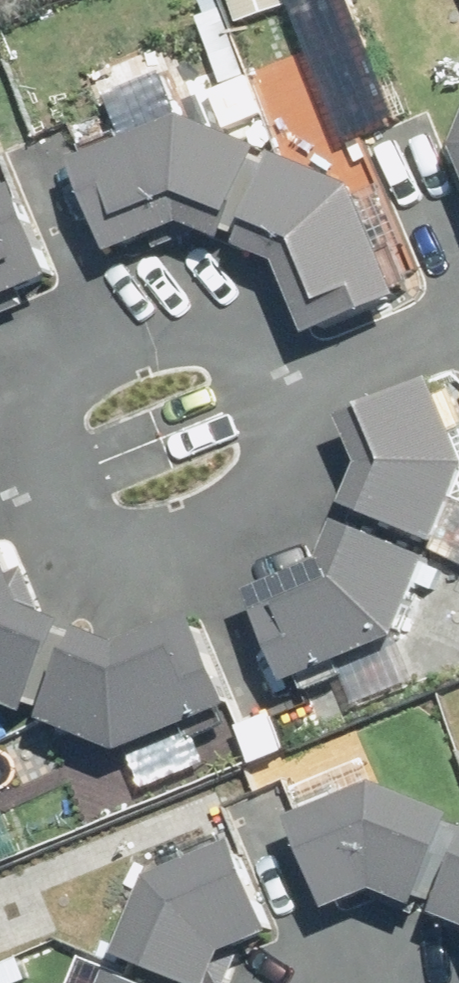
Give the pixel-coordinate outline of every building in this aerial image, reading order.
[(207,128),(90,174),(126,265),(202,235),(230,248),(272,157),(207,128)] [(337,343),(427,305),(380,197),(296,162),(256,256),(310,279),(337,343)] [(62,287),(22,195),(0,204),(0,314),(62,287)] [(449,374),(360,413),(387,477),(366,531),(458,566),(458,398),(449,374)] [(336,574),(270,598),(303,686),(412,646),(442,571),(352,535),(336,574)] [(0,543),(0,706),(43,724),(83,629),(29,607),(2,543),(0,543)] [(137,650),(88,632),(52,729),(133,759),(244,715),(207,623),(137,650)] [(383,796),(308,829),(348,919),(384,902),(429,919),(458,840),(458,825),(383,796)] [(173,879),(138,958),(194,982),(236,982),(248,955),(285,941),(249,849),(173,879)]
